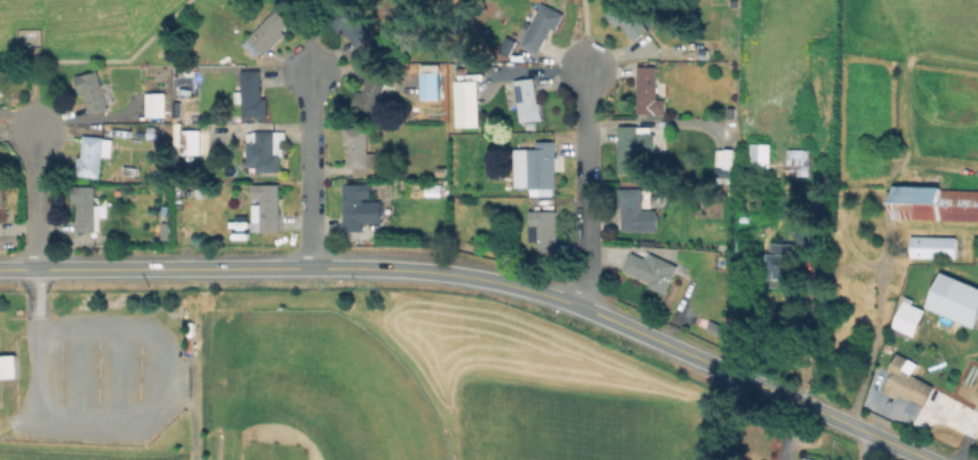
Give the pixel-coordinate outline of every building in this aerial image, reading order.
[(624,0),(649,30),(636,41),(622,25),(618,28),(607,15),(624,0)] [(565,15),(556,31),(551,29),(538,54),(522,45),(544,4),(565,15)] [(277,9),(286,18),(288,16),(292,20),(283,30),(287,34),(265,56),(261,52),(255,58),(244,46),(248,42),(246,39),(277,9)] [(517,41),(513,52),(503,48),(507,37),(517,41)] [(445,63),(445,73),(442,73),(441,99),(423,99),(423,70),(434,70),(434,63),(445,63)] [(665,101),(664,114),(637,113),(639,67),(658,68),(657,100),(665,101)] [(262,70),(262,99),(267,99),(267,117),(243,117),(243,104),(236,104),(237,90),(244,90),(244,70),(262,70)] [(99,72),(101,84),(110,83),(114,103),(107,104),(108,110),(90,114),(85,94),(80,95),(76,77),(99,72)] [(389,82),(372,117),(352,107),(360,91),(364,92),(373,74),(389,82)] [(534,76),(536,103),(542,103),(543,120),(518,123),(515,78),(534,76)] [(167,93),(167,118),(147,118),(147,93),(167,93)] [(376,151),(376,175),(353,175),(353,168),(348,168),(348,148),(343,148),(343,126),(367,127),(367,151),(376,151)] [(655,134),(655,154),(638,154),(638,173),(619,173),(620,127),(652,127),(652,134),(655,134)] [(209,131),(208,158),(181,158),(181,131),(209,131)] [(286,132),(286,156),(281,156),(281,173),(256,173),(256,166),(248,166),(248,132),(286,132)] [(105,139),(100,178),(73,175),(75,155),(83,156),(85,136),(105,139)] [(557,191),(529,192),(527,150),(537,149),(537,143),(555,142),(557,191)] [(771,143),(771,166),(751,166),(751,143),(771,143)] [(859,165),(850,165),(848,148),(858,147),(859,165)] [(733,149),(733,164),(717,164),(717,149),(733,149)] [(811,154),(810,176),(788,176),(788,153),(811,154)] [(448,168),(447,178),(438,178),(438,167),(448,168)] [(734,169),(734,183),(716,183),(717,169),(734,169)] [(281,199),(280,231),(251,231),(251,204),(259,204),(259,199),(251,199),(252,184),(281,185),(281,199)] [(382,201),(383,224),(364,224),(364,231),(345,231),(345,184),(371,184),(372,201),(382,201)] [(943,189),(977,189),(977,222),(895,221),(896,185),(943,185),(943,189)] [(443,187),(442,196),(427,196),(427,186),(443,187)] [(108,201),(108,218),(101,218),(101,231),(78,231),(78,205),(73,205),(73,187),(95,187),(95,201),(108,201)] [(658,210),(657,231),(622,231),(623,189),(643,189),(643,210),(658,210)] [(558,242),(558,252),(537,252),(537,242),(527,242),(527,213),(558,213),(558,242)] [(811,219),(811,243),(797,243),(797,219),(811,219)] [(170,223),(169,240),(162,240),(163,223),(170,223)] [(957,237),(957,259),(912,258),(912,237),(957,237)] [(796,244),(795,288),(771,287),(771,244),(796,244)] [(678,268),(665,295),(649,287),(651,282),(625,269),(636,247),(678,268)] [(927,311),(915,338),(891,328),(903,300),(927,311)] [(731,330),(728,338),(697,326),(700,318),(731,330)] [(935,385),(924,408),(885,390),(892,375),(888,373),(897,353),(910,359),(904,371),(935,385)] [(1,379),(0,368),(0,357),(18,356),(19,378),(1,379)]
